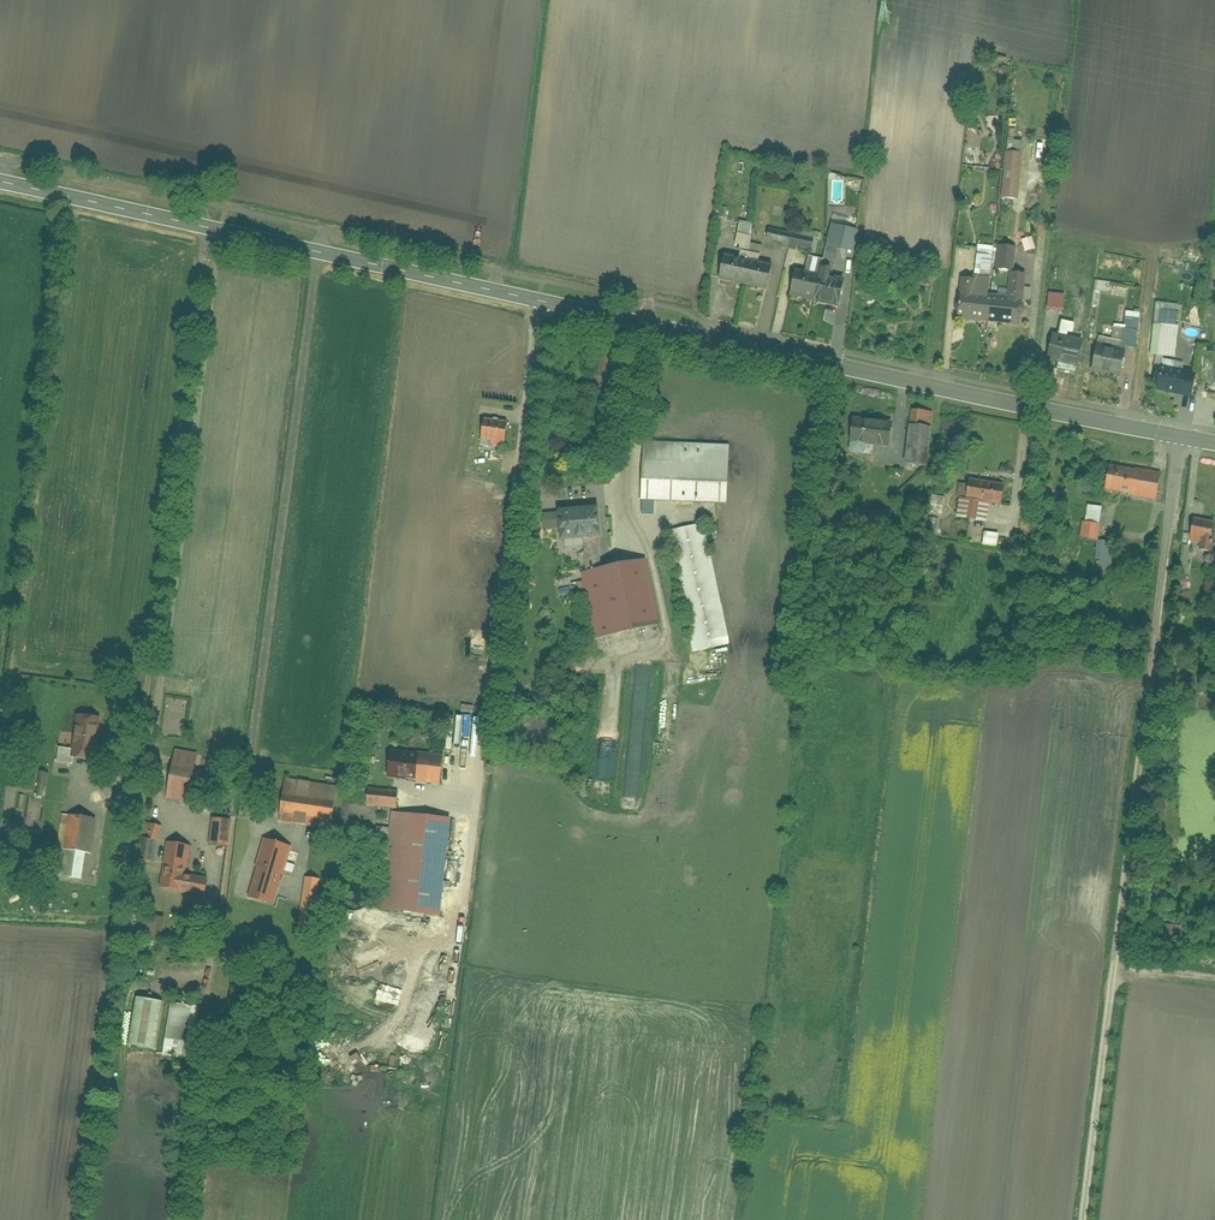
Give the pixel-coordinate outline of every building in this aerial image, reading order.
[(982,133),(967,131),(963,165),(978,167),(982,133)] [(1021,139),(1006,137),(1005,150),(1020,152),(1021,139)] [(1005,150),(1004,150),(1000,196),(1017,198),(1021,152),(1020,152),(1005,150)] [(722,257),(718,281),(764,290),(769,267),(759,265),(766,235),(764,245),(748,242),(745,262),(729,259),(722,257)] [(773,236),(771,245),(803,251),(805,242),(773,236)] [(1021,240),(1025,252),(1035,249),(1032,237),(1021,240)] [(957,300),(956,319),(1010,323),(1011,307),(1021,308),(1024,276),(1010,275),(1012,249),(1000,248),(999,259),(975,257),(973,284),(958,283),(956,300),(957,300)] [(796,275),(791,296),(836,307),(837,301),(841,285),(832,283),(835,268),(822,265),(819,280),(796,275)] [(1096,340),(1091,369),(1119,374),(1123,350),(1131,351),(1136,323),(1122,320),(1120,331),(1114,330),(1112,343),(1096,340)] [(1180,339),(1200,341),(1202,328),(1181,326),(1180,339)] [(1054,334),(1049,361),(1077,366),(1082,344),(1071,342),(1073,330),(1063,328),(1061,336),(1054,334)] [(1156,364),(1151,390),(1191,397),(1195,371),(1156,364)] [(857,417),(853,440),(885,445),(889,422),(857,417)] [(507,423),(484,419),(480,446),(503,450),(507,423)] [(926,467),(932,430),(910,427),(905,464),(926,467)] [(646,440),(644,497),(723,500),(725,443),(646,440)] [(1159,473),(1106,465),(1103,485),(1155,493),(1159,473)] [(970,478),(966,498),(1000,505),(1004,485),(970,478)] [(931,495),(931,505),(943,506),(944,496),(931,495)] [(594,504),(556,508),(559,536),(597,532),(594,504)] [(1100,522),(1102,507),(1087,505),(1085,520),(1100,522)] [(1097,541),(1100,525),(1083,521),(1079,538),(1097,541)] [(1193,549),(1212,551),(1214,529),(1214,524),(1197,522),(1193,549)] [(728,643),(701,523),(666,531),(694,651),(728,643)] [(998,546),(998,533),(984,532),(983,545),(998,546)] [(1132,562),(1132,543),(1097,543),(1097,575),(1112,575),(1112,562),(1132,562)] [(642,559),(581,571),(594,639),(656,627),(642,559)] [(100,719),(75,716),(71,750),(70,759),(73,759),(95,762),(100,719)] [(72,767),(73,759),(70,759),(71,750),(58,748),(56,764),(72,767)] [(391,748),(388,777),(440,782),(442,753),(391,748)] [(197,755),(174,750),(165,800),(188,804),(197,755)] [(48,774),(39,773),(36,798),(45,799),(48,774)] [(337,787),(284,780),(278,823),(331,830),(337,787)] [(399,792),(368,787),(366,804),(397,809),(399,792)] [(449,818),(391,812),(381,910),(440,916),(449,818)] [(95,820),(61,815),(56,850),(62,851),(85,855),(90,856),(95,820)] [(231,822),(211,820),(208,848),(228,850),(231,822)] [(161,828),(143,824),(139,839),(157,844),(161,828)] [(388,835),(388,827),(377,827),(376,835),(388,835)] [(154,864),(157,844),(139,839),(136,861),(154,864)] [(292,848),(262,840),(254,869),(256,869),(247,900),(273,908),(281,878),(291,881),(295,866),(287,864),(292,848)] [(190,848),(166,844),(158,890),(204,898),(208,879),(185,875),(190,848)] [(81,881),(85,855),(62,851),(58,878),(81,881)] [(337,890),(336,895),(336,900),(338,905),(342,909),(347,912),(353,913),(359,912),(364,909),(368,905),(370,899),(370,893),(368,887),(364,883),(359,880),(353,878),(348,879),(343,881),(339,885),(337,890)] [(320,881),(304,879),(297,932),(312,934),(320,881)] [(164,919),(146,917),(142,946),(153,948),(153,942),(161,943),(164,919)] [(173,940),(169,934),(164,937),(168,944),(173,940)] [(162,1004),(135,999),(127,1047),(154,1052),(162,1004)] [(199,1009),(170,1005),(162,1057),(171,1059),(172,1056),(191,1059),(199,1009)]
